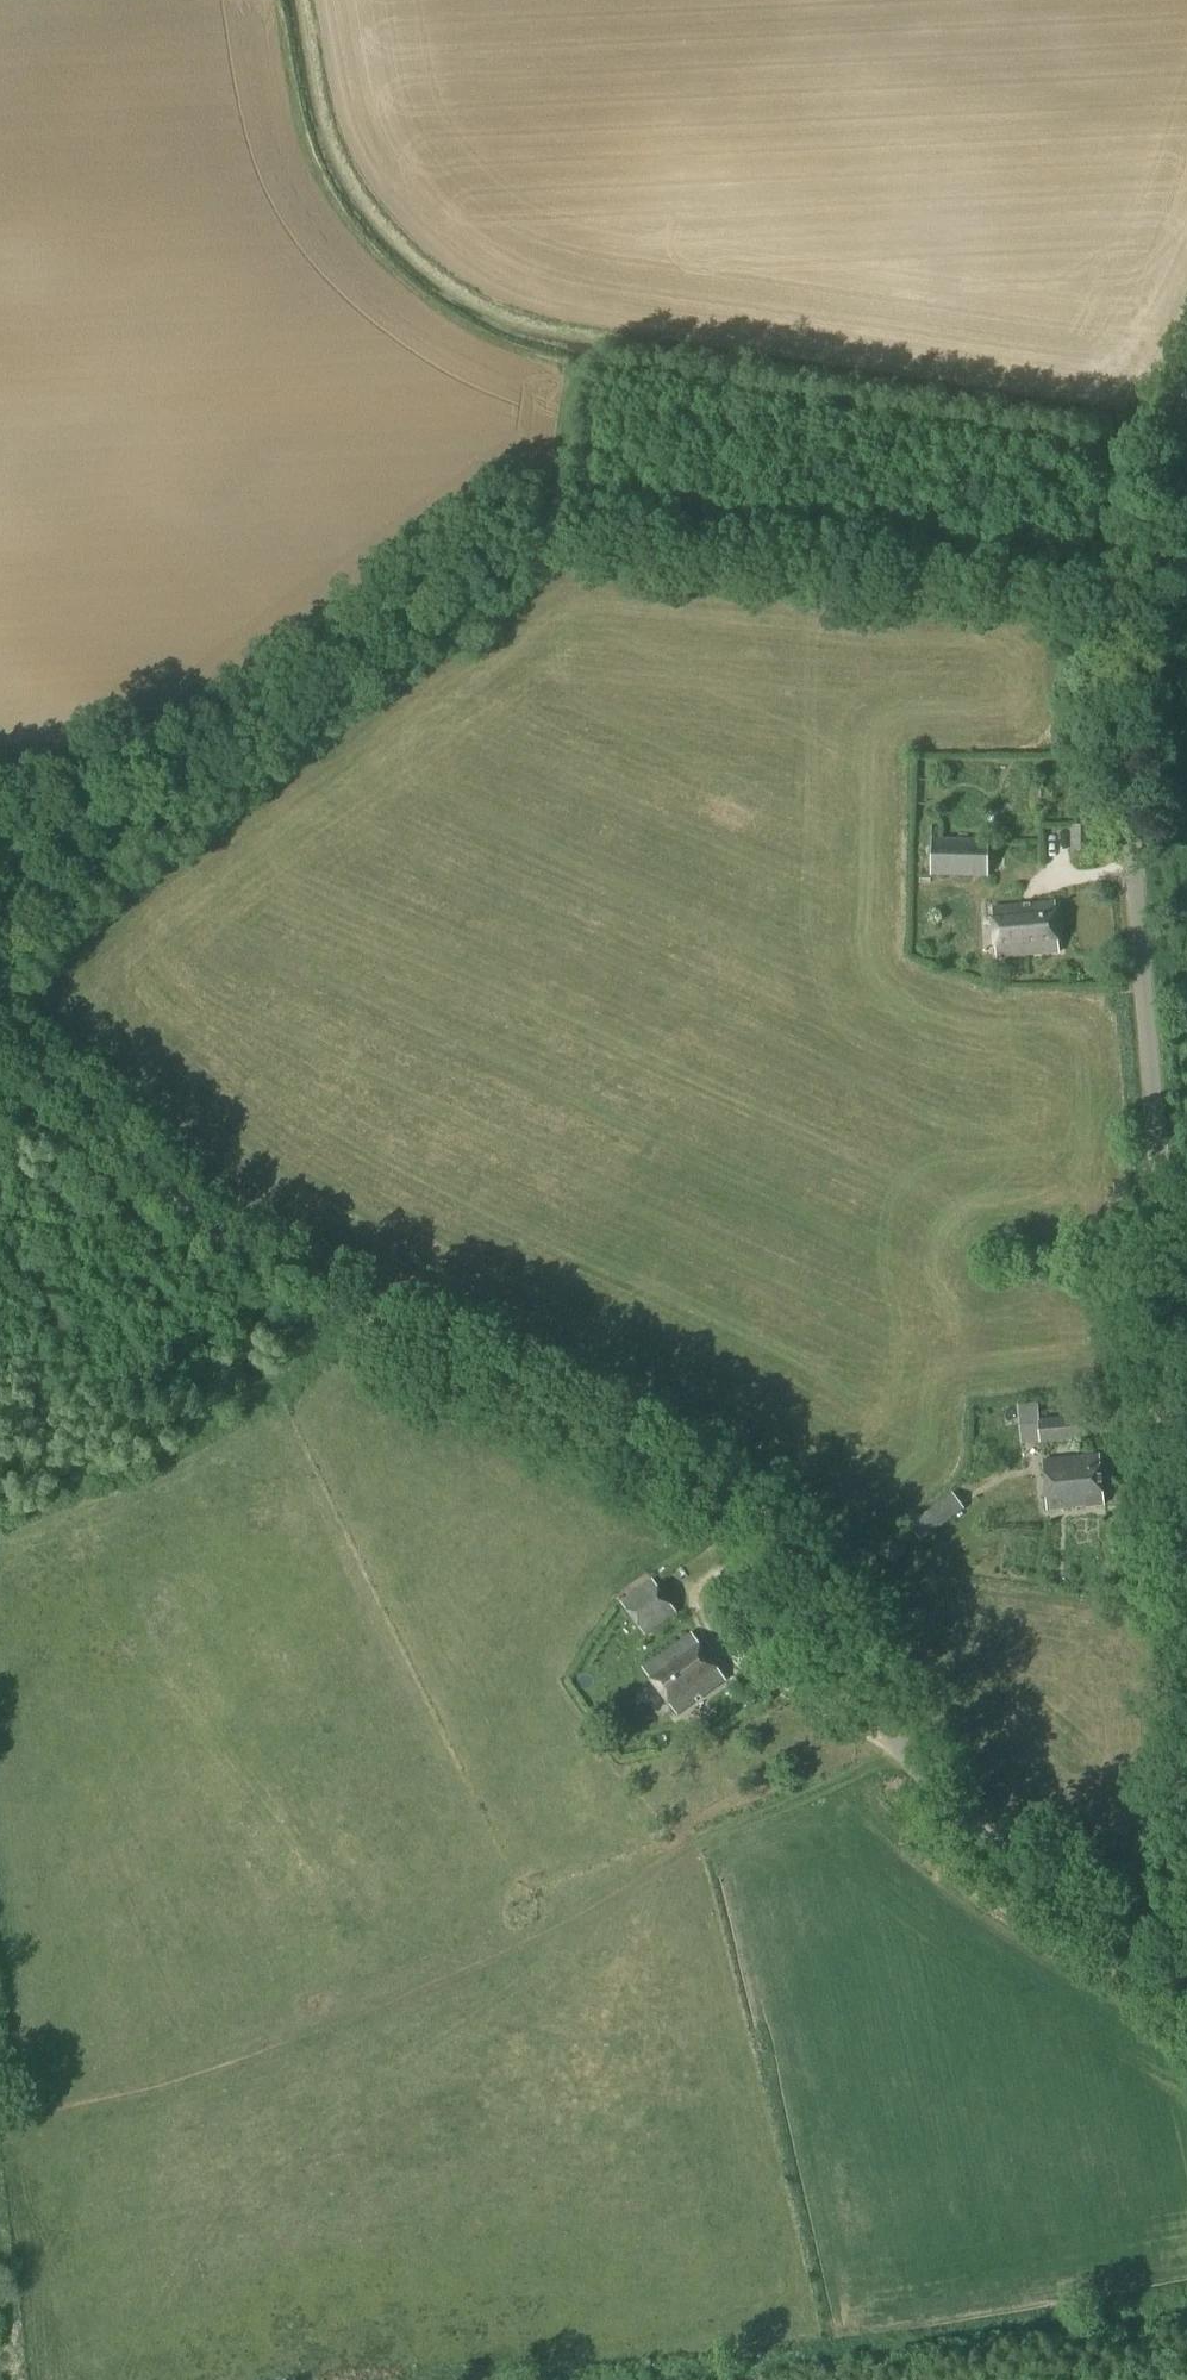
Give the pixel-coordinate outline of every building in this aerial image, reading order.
[(1091,851),(1090,827),(1069,827),(1069,851),(1091,851)] [(986,878),(987,840),(929,839),(929,877),(986,878)] [(996,959),(1057,954),(1053,902),(992,907),(996,959)] [(1080,1415),(1036,1419),(1039,1443),(1082,1439),(1080,1415)] [(1047,1510),(1103,1505),(1099,1455),(1042,1460),(1047,1510)] [(920,1542),(962,1510),(950,1494),(908,1526),(920,1542)] [(643,1636),(676,1613),(651,1579),(619,1602),(643,1636)] [(677,1715),(724,1680),(690,1633),(642,1669),(677,1715)]
